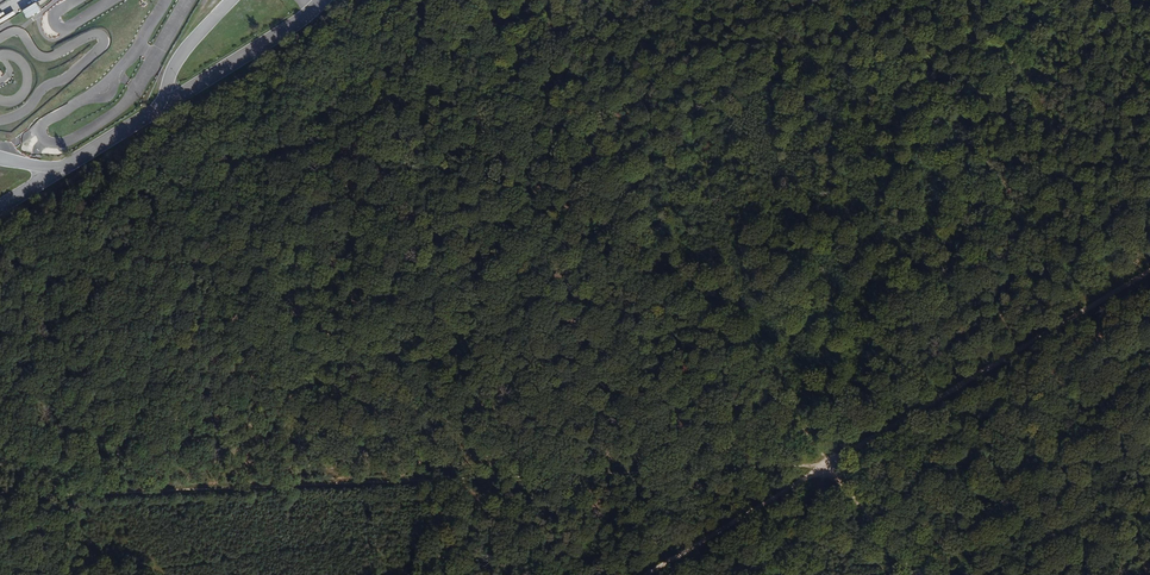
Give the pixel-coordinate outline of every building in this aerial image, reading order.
[(19,9),(24,18),(38,10),(33,2),(19,9)]
